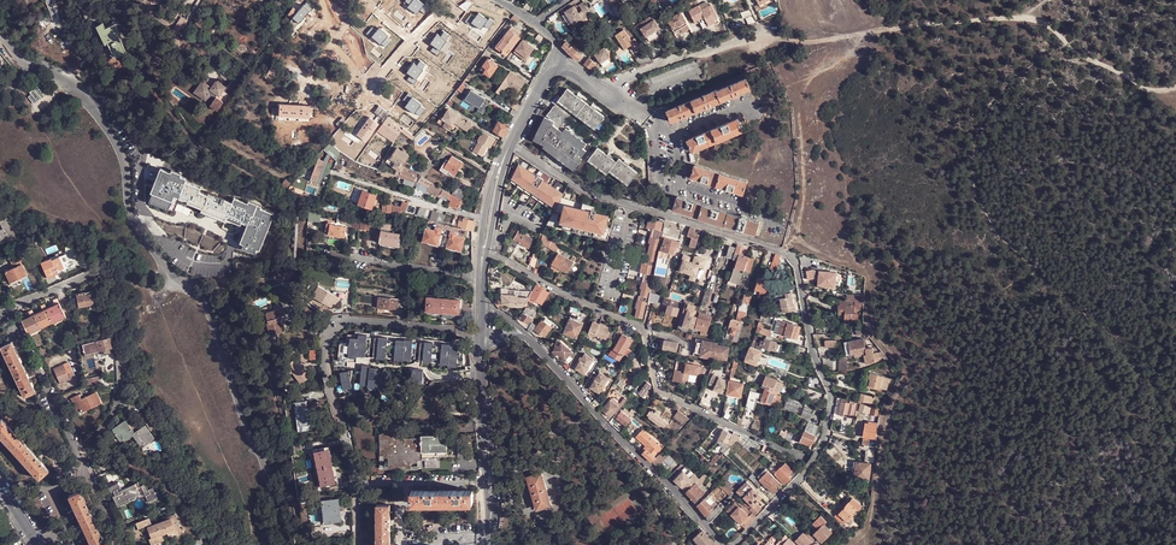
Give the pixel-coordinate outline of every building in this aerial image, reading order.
[(405,1),(410,4),(407,8),(416,15),(424,5),(416,0),(405,0),(405,1)] [(583,19),(592,14),(584,1),(579,4),(582,9),(579,12),(574,5),(564,11),(573,24),(582,18),(583,19)] [(307,6),(302,3),(300,7),(298,6),(296,9),(294,7),(289,14),(293,17),(289,22),(294,25),(307,6)] [(717,20),(709,4),(702,8),(700,4),(691,9),(696,20),(700,18),(705,15),(710,23),(717,20)] [(752,15),(750,10),(741,13),(743,18),(745,17),(752,15)] [(682,12),(669,19),(677,35),(691,28),(682,12)] [(470,24),(481,28),(484,26),(489,29),(496,22),(479,13),(474,16),(471,15),(466,20),(470,24)] [(705,15),(700,18),(705,26),(710,23),(705,15)] [(755,22),(752,15),(745,17),(749,25),(755,22)] [(646,19),(640,23),(642,26),(639,28),(645,38),(661,27),(655,18),(648,22),(646,19)] [(96,25),(105,44),(108,43),(114,55),(116,54),(118,56),(127,52),(118,35),(121,34),(116,23),(106,28),(103,22),(96,25)] [(177,35),(181,27),(177,24),(172,32),(177,35)] [(388,36),(379,28),(371,37),(381,46),(382,44),(386,48),(389,43),(386,39),(388,36)] [(494,47),(506,55),(520,38),(508,29),(494,47)] [(625,29),(615,34),(624,49),(634,43),(625,29)] [(449,36),(444,32),(440,37),(437,34),(430,44),(433,46),(430,51),(437,56),(440,51),(446,41),(449,36)] [(516,47),(527,56),(534,46),(523,38),(516,47)] [(567,41),(563,45),(573,55),(577,59),(581,55),(567,41)] [(671,52),(678,49),(675,44),(668,47),(671,52)] [(595,53),(602,62),(608,57),(610,56),(609,52),(605,46),(595,53)] [(525,58),(527,56),(516,47),(514,50),(525,58)] [(653,59),(649,52),(644,54),(640,56),(635,57),(639,64),(644,63),(649,61),(653,59)] [(608,57),(602,62),(605,66),(610,61),(610,60),(608,57)] [(481,68),(490,75),(497,65),(488,58),(481,68)] [(584,64),(591,69),(596,63),(590,58),(584,64)] [(425,65),(420,61),(417,66),(413,63),(406,73),(410,76),(407,81),(414,85),(417,80),(416,79),(422,70),(425,65)] [(599,65),(596,63),(591,69),(594,71),(599,65)] [(267,71),(272,74),(275,69),(271,66),(267,71)] [(510,70),(496,91),(502,94),(508,84),(519,91),(525,81),(510,70)] [(466,77),(457,88),(463,91),(468,85),(467,85),(469,82),(470,83),(472,81),(468,78),(466,77)] [(667,110),(672,122),(682,118),(683,119),(688,116),(687,116),(707,107),(707,109),(712,107),(712,105),(734,96),(735,97),(739,95),(739,94),(752,88),(747,78),(718,90),(717,89),(667,110)] [(207,83),(202,79),(193,92),(205,100),(206,100),(211,103),(210,104),(217,109),(224,100),(218,97),(226,86),(216,79),(208,89),(207,83)] [(42,82),(29,92),(31,94),(36,102),(50,91),(42,82)] [(577,95),(568,88),(561,97),(559,100),(596,128),(605,116),(596,109),(591,106),(582,99),(577,95)] [(485,99),(471,90),(465,100),(479,109),(478,111),(483,114),(489,103),(484,101),(485,99)] [(413,96),(408,93),(403,100),(408,103),(405,108),(414,114),(415,113),(420,116),(424,109),(420,106),(421,105),(412,98),(413,96)] [(552,102),(555,104),(558,101),(559,100),(561,97),(558,94),(552,102)] [(517,110),(520,104),(514,100),(512,99),(508,104),(517,110)] [(559,100),(558,101),(572,112),(595,130),(596,128),(559,100)] [(572,112),(558,101),(555,104),(555,105),(569,115),(572,112)] [(309,115),(310,103),(299,103),(295,102),(279,102),(278,114),(309,115)] [(380,103),(377,107),(388,115),(390,111),(380,103)] [(569,115),(555,105),(547,115),(550,118),(549,119),(545,116),(534,140),(545,145),(543,147),(574,170),(583,159),(581,158),(587,151),(583,148),(587,143),(565,127),(563,129),(561,127),(562,125),(569,116),(569,115)] [(375,109),(386,118),(388,115),(377,107),(375,109)] [(461,116),(447,107),(441,118),(451,124),(452,122),(466,130),(471,122),(466,119),(466,121),(460,117),(461,116)] [(377,130),(394,141),(401,130),(403,126),(388,115),(386,118),(377,130)] [(369,118),(357,135),(361,138),(366,142),(378,125),(369,118)] [(451,124),(441,118),(438,122),(448,128),(451,124)] [(738,119),(713,129),(718,141),(743,130),(738,119)] [(503,135),(509,124),(506,123),(505,124),(498,121),(497,124),(493,129),(503,135)] [(412,137),(415,134),(403,126),(401,130),(401,131),(412,137)] [(713,129),(688,140),(693,151),(718,141),(713,129)] [(495,138),(482,130),(476,139),(478,140),(473,149),(482,155),(488,145),(490,147),(495,138)] [(475,138),(470,147),(473,149),(478,140),(476,139),(475,138)] [(324,149),(329,152),(333,145),(330,143),(324,149)] [(338,158),(342,151),(333,145),(329,152),(338,158)] [(409,153),(396,146),(391,154),(389,153),(386,160),(397,166),(401,168),(402,164),(404,162),(409,153)] [(598,147),(589,159),(608,173),(610,171),(610,170),(617,161),(612,158),(607,154),(598,147)] [(444,165),(454,170),(458,164),(460,165),(463,160),(452,154),(444,165)] [(323,159),(317,157),(315,162),(312,171),(319,173),(323,159)] [(624,162),(619,158),(617,161),(610,170),(629,184),(638,172),(629,165),(624,162)] [(433,163),(427,159),(421,167),(419,171),(420,172),(421,173),(425,176),(433,163)] [(607,174),(608,173),(589,159),(588,160),(607,174)] [(419,171),(421,167),(412,162),(412,163),(408,161),(407,164),(417,171),(419,171)] [(412,184),(417,171),(407,164),(404,162),(402,164),(401,168),(398,174),(402,176),(401,179),(403,180),(403,181),(412,184)] [(556,208),(561,197),(563,194),(563,193),(558,190),(543,180),(544,179),(537,175),(537,176),(519,164),(515,172),(512,178),(513,179),(553,206),(556,208)] [(455,174),(454,170),(444,165),(443,166),(455,174)] [(721,173),(695,165),(691,177),(717,185),(721,173)] [(201,207),(200,209),(201,209),(201,208),(212,213),(214,214),(217,215),(219,216),(223,218),(224,219),(225,216),(227,217),(231,218),(235,220),(241,222),(247,224),(239,243),(243,244),(241,248),(254,253),(256,248),(259,249),(273,214),(260,209),(261,206),(248,201),(248,203),(233,197),(231,202),(223,199),(223,198),(207,192),(206,194),(197,191),(199,187),(184,181),(185,178),(179,176),(180,174),(170,169),(170,172),(159,168),(149,191),(152,193),(148,201),(173,211),(178,198),(181,199),(182,199),(186,201),(185,203),(186,203),(186,202),(187,201),(191,202),(195,204),(199,206),(201,207)] [(628,185),(629,184),(610,170),(610,171),(628,185)] [(319,173),(312,171),(310,179),(316,182),(319,173)] [(420,175),(418,181),(430,186),(433,188),(441,192),(446,194),(451,196),(456,199),(456,200),(454,204),(459,205),(461,199),(462,196),(446,189),(425,176),(421,173),(420,175)] [(747,181),(721,173),(717,185),(743,193),(747,181)] [(285,177),(282,183),(286,187),(291,181),(285,177)] [(513,179),(511,181),(551,208),(553,206),(513,179)] [(427,192),(430,186),(418,181),(416,187),(420,189),(427,192)] [(372,207),(376,194),(364,189),(362,195),(359,202),(372,207)] [(674,208),(725,224),(726,223),(756,232),(760,221),(746,217),(746,216),(742,215),(741,216),(678,196),(674,208)] [(593,209),(594,208),(583,204),(561,197),(556,208),(549,221),(587,231),(587,228),(589,229),(593,209)] [(471,211),(475,213),(477,203),(474,202),(466,198),(465,202),(463,207),(471,211)] [(398,209),(403,210),(403,209),(407,203),(403,202),(400,207),(393,205),(394,204),(388,203),(387,204),(383,203),(382,208),(392,211),(398,209)] [(417,206),(407,203),(403,209),(406,210),(414,213),(417,206)] [(423,215),(425,208),(419,206),(417,214),(423,215)] [(308,219),(320,220),(320,210),(309,209),(308,219)] [(438,211),(433,209),(431,216),(436,218),(436,219),(443,221),(445,214),(438,211)] [(609,215),(596,212),(596,210),(593,209),(589,229),(592,229),(595,230),(604,233),(605,229),(609,215)] [(0,220),(0,247),(9,243),(10,245),(12,245),(10,239),(9,237),(17,233),(9,216),(0,220)] [(458,225),(473,230),(474,219),(464,216),(463,221),(459,220),(458,225)] [(662,231),(663,222),(651,218),(648,227),(654,229),(646,264),(642,263),(639,273),(645,274),(636,317),(643,319),(647,303),(648,303),(652,287),(654,275),(662,237),(663,231),(662,231)] [(370,222),(360,220),(359,229),(369,230),(370,222)] [(344,236),(346,225),(336,223),(336,224),(330,223),(330,222),(326,221),(325,229),(328,230),(328,233),(344,236)] [(589,229),(587,228),(587,231),(549,221),(547,224),(591,235),(591,233),(592,229),(589,229)] [(436,230),(427,227),(423,240),(461,251),(465,238),(456,235),(457,233),(451,232),(450,233),(442,231),(442,228),(437,227),(436,230)] [(696,229),(690,227),(688,235),(692,237),(689,245),(696,247),(700,234),(695,233),(696,229)] [(815,227),(811,231),(818,237),(823,233),(815,227)] [(397,244),(399,233),(389,231),(389,232),(383,231),(383,230),(375,228),(372,239),(381,241),(387,242),(397,244)] [(604,233),(595,230),(594,233),(593,236),(608,239),(610,230),(605,229),(604,233)] [(529,248),(534,239),(518,230),(514,239),(529,248)] [(542,234),(541,242),(548,246),(552,240),(542,234)] [(654,275),(663,277),(667,259),(668,259),(670,260),(672,253),(661,250),(663,244),(664,244),(665,238),(662,237),(654,275)] [(680,241),(665,238),(664,244),(663,244),(661,250),(672,253),(675,254),(677,247),(678,248),(680,241)] [(561,244),(552,239),(552,240),(548,246),(557,251),(561,244)] [(732,258),(735,247),(729,245),(726,256),(732,258)] [(748,257),(739,254),(742,246),(737,245),(733,258),(736,259),(747,262),(748,257)] [(552,263),(561,268),(567,258),(558,252),(552,263)] [(534,253),(529,264),(535,267),(538,254),(534,253)] [(17,279),(27,275),(23,264),(24,263),(21,256),(11,260),(14,267),(5,271),(12,284),(18,281),(17,279)] [(59,256),(42,263),(48,278),(58,274),(57,272),(57,271),(63,268),(59,256)] [(754,258),(748,257),(747,262),(744,270),(750,271),(754,258)] [(561,268),(566,271),(567,270),(568,271),(573,262),(567,258),(561,268)] [(735,261),(727,283),(739,287),(743,274),(744,270),(747,262),(736,259),(735,261)] [(680,263),(678,270),(692,275),(695,268),(680,263)] [(710,277),(713,269),(709,268),(707,274),(705,274),(704,275),(705,277),(706,278),(707,278),(708,277),(710,277)] [(814,269),(806,270),(808,279),(815,278),(814,269)] [(836,273),(819,271),(818,280),(822,280),(822,285),(834,287),(836,273)] [(663,277),(654,275),(652,287),(661,289),(663,277)] [(759,277),(756,288),(760,290),(759,294),(764,296),(766,292),(768,285),(763,283),(764,278),(759,277)] [(294,284),(299,289),(302,285),(296,281),(294,284)] [(308,287),(315,291),(318,284),(311,281),(308,287)] [(315,291),(312,295),(323,301),(324,300),(331,304),(333,302),(336,303),(339,297),(318,284),(315,291)] [(537,301),(543,304),(549,292),(536,285),(533,290),(530,297),(532,298),(537,301)] [(502,297),(510,297),(510,288),(501,288),(502,297)] [(795,305),(792,289),(786,290),(786,292),(780,293),(782,307),(785,307),(786,312),(797,310),(796,305),(795,305)] [(95,303),(93,293),(86,294),(83,295),(83,292),(77,293),(79,305),(84,304),(85,305),(95,303)] [(749,305),(752,296),(744,294),(741,303),(742,303),(741,307),(742,307),(741,311),(743,311),(745,304),(749,305)] [(865,295),(847,294),(847,300),(855,300),(854,323),(857,323),(858,310),(864,310),(864,304),(858,304),(859,297),(864,298),(865,295)] [(378,306),(397,307),(397,298),(391,298),(391,296),(379,295),(378,306)] [(459,312),(460,298),(427,295),(426,309),(459,312)] [(391,298),(397,298),(397,307),(398,307),(399,297),(391,296),(391,298)] [(29,333),(28,332),(40,326),(40,328),(41,329),(42,329),(41,328),(40,326),(52,320),(53,322),(53,323),(54,323),(54,322),(53,320),(65,315),(65,316),(66,317),(57,297),(53,299),(56,304),(57,306),(53,308),(52,306),(47,308),(45,304),(41,305),(43,310),(44,312),(40,314),(39,312),(34,314),(32,309),(29,311),(31,316),(32,318),(28,320),(27,318),(22,320),(29,335),(30,335),(29,333)] [(514,306),(524,307),(525,305),(529,297),(518,297),(515,297),(514,302),(514,306)] [(665,297),(663,303),(669,305),(677,307),(679,301),(665,297)] [(845,323),(854,323),(855,300),(847,300),(847,305),(845,305),(845,312),(845,315),(845,323)] [(676,312),(677,307),(669,305),(663,303),(662,307),(668,308),(667,309),(676,312)] [(739,320),(743,321),(749,305),(745,304),(743,311),(741,311),(739,320)] [(283,331),(279,315),(285,313),(283,307),(268,311),(267,311),(266,312),(266,314),(268,321),(267,322),(267,323),(270,334),(267,335),(269,344),(280,342),(278,332),(283,331)] [(694,328),(697,317),(693,315),(695,310),(687,307),(685,313),(688,314),(684,325),(690,327),(690,326),(694,328)] [(523,313),(520,318),(518,321),(526,327),(528,323),(529,323),(532,317),(534,313),(535,313),(526,308),(525,309),(523,313)] [(267,322),(268,321),(266,314),(265,309),(260,311),(264,323),(267,323),(267,322)] [(698,317),(695,328),(702,330),(702,328),(708,329),(709,325),(710,320),(698,317)] [(577,338),(583,323),(570,318),(563,332),(577,338)] [(545,336),(552,327),(551,325),(544,320),(542,319),(535,329),(545,336)] [(741,330),(743,321),(739,320),(734,319),(731,327),(741,330)] [(537,325),(532,321),(528,329),(531,332),(537,325)] [(589,331),(596,334),(600,323),(593,321),(589,331)] [(721,330),(723,324),(722,324),(715,322),(715,321),(713,327),(721,330)] [(786,327),(788,322),(782,321),(778,333),(784,335),(786,327)] [(801,326),(788,322),(786,327),(784,335),(797,339),(801,326)] [(596,334),(589,331),(589,332),(596,335),(607,339),(607,338),(611,328),(611,327),(604,325),(600,323),(596,334)] [(622,335),(623,333),(626,328),(619,325),(616,330),(615,331),(622,335)] [(728,339),(737,341),(738,338),(741,330),(731,327),(728,339)] [(616,330),(611,328),(607,338),(611,340),(615,331),(616,330)] [(633,338),(623,333),(622,335),(613,350),(623,356),(624,354),(628,347),(633,338)] [(93,353),(100,351),(99,350),(108,347),(108,349),(114,347),(114,346),(111,335),(85,343),(88,351),(92,349),(93,353)] [(358,339),(349,339),(348,358),(356,359),(356,357),(364,358),(366,336),(358,335),(358,339)] [(386,339),(378,338),(376,359),(385,360),(386,339)] [(683,342),(670,338),(667,346),(680,351),(683,342)] [(703,339),(697,338),(694,354),(700,356),(703,339)] [(777,341),(765,338),(764,341),(763,345),(762,347),(774,350),(777,341)] [(849,341),(851,354),(852,354),(858,353),(866,352),(866,354),(868,363),(875,362),(875,361),(880,360),(880,357),(886,356),(883,352),(882,351),(874,353),(873,347),(865,348),(864,338),(849,341)] [(718,341),(703,339),(700,356),(714,359),(715,357),(718,343),(718,341)] [(13,373),(24,368),(12,341),(1,346),(13,373)] [(404,342),(395,341),(394,361),(402,362),(402,361),(410,361),(412,341),(404,341),(404,342)] [(562,341),(558,346),(560,349),(567,354),(568,354),(571,350),(562,341)] [(433,344),(424,343),(423,363),(430,364),(433,344)] [(715,357),(727,360),(730,345),(718,343),(715,357)] [(450,346),(442,345),(440,365),(448,366),(448,367),(456,368),(458,348),(450,347),(450,346)] [(757,365),(762,350),(755,348),(751,346),(750,347),(749,349),(749,350),(745,361),(757,365)] [(564,358),(567,354),(560,349),(557,353),(564,358)] [(610,355),(620,361),(623,356),(613,350),(610,355)] [(585,374),(595,358),(586,353),(583,358),(581,360),(576,368),(585,374)] [(310,375),(302,363),(304,361),(300,355),(290,361),(295,369),(293,371),(301,382),(310,375)] [(847,372),(848,357),(839,356),(838,371),(847,372)] [(596,357),(595,358),(585,374),(589,376),(600,359),(596,357)] [(700,365),(676,360),(672,379),(687,382),(688,374),(703,376),(705,367),(700,366),(700,365)] [(291,372),(293,371),(295,369),(290,361),(286,364),(291,372)] [(69,362),(54,369),(62,384),(76,377),(69,362)] [(369,368),(362,366),(359,390),(367,392),(367,388),(375,389),(377,370),(369,369),(369,368)] [(25,398),(36,393),(24,368),(13,373),(25,398)] [(422,372),(412,371),(410,383),(421,384),(422,372)] [(348,372),(339,374),(344,392),(352,389),(348,372)] [(609,378),(600,373),(591,387),(600,393),(609,378)] [(869,385),(879,388),(880,388),(883,376),(883,375),(870,373),(869,378),(871,378),(869,385)] [(727,393),(729,380),(725,379),(714,374),(709,384),(715,386),(721,389),(720,392),(727,393)] [(766,375),(763,384),(764,384),(774,388),(777,379),(766,375)] [(100,376),(87,379),(89,387),(102,384),(100,376)] [(742,383),(734,381),(735,377),(734,377),(730,376),(729,380),(727,393),(734,395),(734,393),(740,394),(742,383)] [(880,388),(887,389),(889,379),(889,378),(883,376),(880,388)] [(613,381),(609,378),(600,393),(604,395),(613,381)] [(648,389),(653,384),(645,378),(637,388),(640,391),(639,392),(643,395),(643,396),(647,400),(653,393),(648,389)] [(761,401),(768,403),(771,396),(774,397),(774,395),(775,392),(773,391),(765,389),(761,401)] [(96,391),(82,398),(79,394),(71,398),(76,406),(79,405),(80,408),(82,410),(89,407),(89,408),(101,402),(96,391)] [(602,409),(610,416),(612,414),(614,416),(617,412),(620,408),(627,399),(618,392),(616,391),(614,391),(612,391),(611,393),(608,397),(610,400),(602,409)] [(760,393),(750,391),(744,416),(753,418),(758,398),(759,398),(760,393)] [(861,393),(859,403),(861,403),(870,405),(872,406),(874,396),(861,393)] [(451,397),(453,410),(458,410),(458,411),(467,410),(466,396),(451,397)] [(714,404),(703,398),(700,404),(710,409),(714,404)] [(802,414),(806,405),(789,398),(785,407),(802,414)] [(853,417),(856,403),(850,401),(842,399),(839,414),(853,417)] [(304,424),(312,423),(310,407),(307,407),(306,400),(300,401),(302,414),(300,415),(302,425),(299,425),(300,430),(305,429),(304,424)] [(815,406),(806,403),(806,405),(802,414),(802,415),(811,418),(815,406)] [(870,405),(861,403),(860,408),(859,409),(859,410),(868,413),(870,405)] [(878,416),(880,408),(877,407),(874,406),(872,414),(878,416)] [(632,419),(635,415),(631,411),(630,413),(625,408),(622,411),(632,419)] [(683,425),(689,419),(678,410),(674,417),(683,425)] [(723,418),(730,421),(733,413),(725,410),(723,418)] [(626,426),(632,419),(622,411),(619,414),(616,418),(626,426)] [(382,434),(378,433),(378,448),(382,448),(387,448),(387,450),(387,459),(409,458),(409,455),(409,453),(420,452),(420,450),(442,450),(446,450),(446,446),(445,442),(448,442),(448,436),(451,436),(452,430),(446,430),(446,427),(421,428),(421,430),(399,431),(396,431),(396,424),(399,424),(399,417),(382,417),(382,426),(382,434)] [(48,469),(2,418),(0,419),(0,434),(39,478),(48,469)] [(112,435),(119,444),(121,443),(122,442),(123,443),(126,441),(128,444),(136,438),(142,446),(145,444),(147,446),(151,444),(150,442),(156,439),(147,427),(140,432),(134,424),(130,427),(127,422),(114,431),(115,432),(112,435)] [(809,422),(805,430),(816,435),(819,427),(809,422)] [(866,423),(864,436),(871,437),(876,438),(878,425),(876,425),(866,423)] [(727,442),(728,443),(733,434),(723,429),(719,439),(727,442)] [(643,453),(647,450),(651,445),(653,447),(655,444),(657,442),(643,430),(642,431),(636,438),(645,447),(641,451),(643,453)] [(812,445),(816,435),(805,430),(803,435),(800,442),(812,445)] [(791,440),(794,433),(789,431),(788,431),(785,438),(791,440)] [(741,435),(734,432),(733,434),(728,443),(732,445),(737,440),(741,435)] [(794,439),(800,442),(803,435),(796,433),(794,439)] [(750,439),(741,435),(737,440),(744,447),(750,453),(760,443),(750,439)] [(727,442),(719,439),(717,443),(725,447),(726,446),(728,449),(732,445),(728,443),(727,442)] [(296,445),(293,445),(294,455),(297,454),(297,453),(303,452),(302,444),(296,445)] [(875,462),(876,447),(870,445),(865,444),(864,449),(869,449),(868,461),(875,462)] [(320,451),(317,452),(318,461),(316,462),(317,464),(315,465),(316,471),(318,471),(319,473),(320,473),(322,482),(326,481),(327,486),(337,484),(334,469),(332,460),(329,445),(319,447),(320,451)] [(651,445),(647,450),(655,457),(659,453),(653,447),(651,445)] [(653,462),(656,458),(655,457),(647,450),(643,453),(653,462)] [(417,455),(417,458),(409,458),(387,459),(379,459),(379,467),(421,467),(420,452),(409,453),(409,455),(417,455)] [(671,466),(676,461),(667,453),(662,458),(663,459),(671,466)] [(714,459),(710,463),(711,463),(713,465),(716,462),(721,457),(718,454),(713,459),(714,459)] [(872,463),(857,461),(856,466),(855,477),(870,479),(872,463)] [(780,479),(784,484),(791,478),(788,475),(793,471),(790,468),(788,466),(787,465),(782,469),(786,473),(780,479)] [(682,469),(683,470),(696,483),(699,480),(685,466),(682,469)] [(774,476),(778,481),(780,479),(786,473),(782,469),(774,476)] [(683,470),(674,480),(687,492),(696,483),(683,470)] [(760,479),(767,472),(765,470),(758,477),(760,479)] [(772,491),(780,483),(778,481),(774,476),(768,471),(767,472),(760,479),(772,491)] [(326,481),(322,482),(320,473),(319,473),(319,477),(322,487),(327,486),(326,481)] [(529,480),(538,508),(544,507),(544,509),(552,506),(542,474),(534,476),(535,479),(529,480)] [(753,474),(749,477),(758,486),(759,485),(757,483),(759,480),(753,474)] [(112,494),(117,504),(135,496),(140,493),(139,490),(142,489),(145,495),(149,493),(145,483),(140,485),(138,482),(122,490),(118,482),(109,487),(111,491),(113,490),(115,493),(112,494)] [(696,483),(687,492),(696,503),(705,492),(699,487),(699,486),(697,484),(696,483)] [(158,497),(153,487),(149,490),(150,493),(146,496),(149,502),(158,497)] [(733,498),(735,496),(727,488),(724,490),(731,496),(733,498)] [(762,509),(757,503),(763,497),(753,488),(743,498),(747,502),(744,504),(752,512),(755,515),(762,509)] [(445,503),(445,489),(433,489),(429,489),(412,489),(412,503),(445,503)] [(457,489),(445,489),(445,503),(473,503),(473,489),(461,489),(457,489)] [(81,490),(69,495),(92,544),(107,544),(81,490)] [(674,498),(667,491),(659,498),(666,505),(674,498)] [(708,495),(698,505),(710,521),(715,517),(723,509),(721,507),(719,505),(715,502),(711,497),(710,496),(708,495)] [(135,496),(117,504),(118,506),(136,497),(135,496)] [(733,498),(731,496),(723,504),(725,506),(733,498)] [(339,498),(323,500),(326,521),(337,520),(341,520),(339,498)] [(787,511),(794,504),(789,498),(782,505),(787,511)] [(849,503),(835,518),(840,522),(843,526),(847,522),(846,521),(857,509),(858,511),(863,506),(854,498),(849,503)] [(324,524),(337,522),(337,520),(326,521),(323,500),(321,500),(324,524)] [(377,504),(378,535),(391,535),(391,524),(391,519),(390,503),(377,504)] [(727,511),(745,529),(757,517),(755,515),(752,512),(748,516),(735,503),(727,511)] [(152,524),(149,517),(136,523),(139,530),(147,527),(149,533),(152,538),(150,539),(152,544),(165,540),(163,535),(168,533),(168,534),(181,530),(174,514),(168,516),(168,518),(166,519),(152,524)] [(817,527),(813,530),(823,540),(831,531),(825,525),(828,521),(821,515),(813,523),(817,527)] [(15,529),(12,525),(2,529),(4,534),(15,529)] [(703,544),(718,544),(704,530),(696,538),(703,544)] [(805,531),(803,533),(812,541),(814,539),(805,531)] [(812,541),(803,533),(802,532),(795,539),(801,544),(807,544),(812,541)] [(391,535),(378,535),(378,544),(391,544),(391,535)] [(789,538),(785,535),(779,542),(776,544),(782,544),(789,538)] [(779,542),(773,536),(768,541),(772,544),(776,544),(779,542)]
